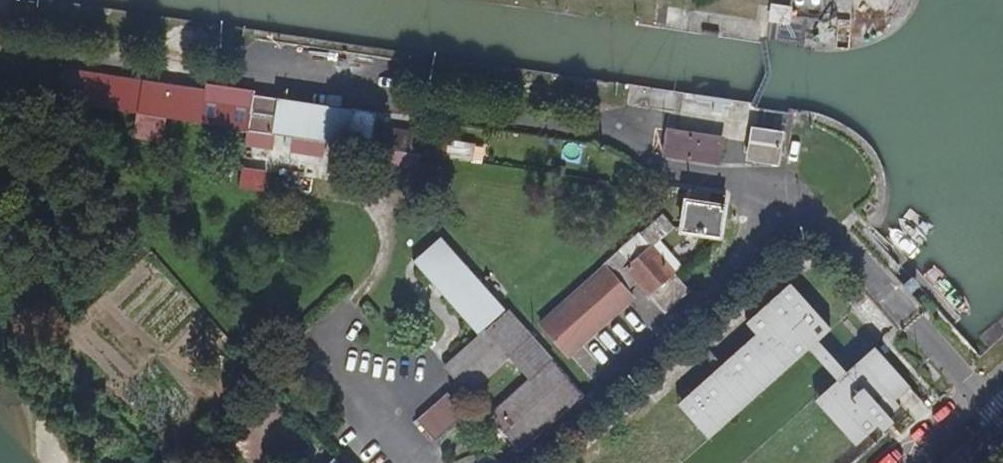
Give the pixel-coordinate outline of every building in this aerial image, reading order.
[(786,24),(787,11),(771,8),(769,21),(786,24)] [(201,91),(61,70),(56,105),(142,118),(271,137),(276,101),(252,97),(250,108),(199,101),(201,91)] [(252,93),(202,86),(201,91),(199,101),(250,108),(252,97),(252,93)] [(343,147),(349,112),(276,101),(271,137),(343,147)] [(421,138),(370,131),(373,116),(349,112),(343,147),(418,158),(421,138)] [(774,165),(779,136),(752,132),(747,161),(774,165)] [(716,166),(720,142),(667,134),(663,158),(716,166)] [(471,166),(472,149),(447,145),(445,162),(471,166)] [(866,220),(877,211),(868,201),(857,211),(866,220)] [(717,238),(722,209),(683,204),(679,232),(717,238)] [(684,289),(646,248),(667,228),(655,216),(642,227),(609,257),(599,267),(600,268),(537,326),(563,356),(627,298),(621,291),(632,282),(635,285),(630,290),(635,294),(640,291),(659,311),(684,289)] [(496,312),(430,241),(404,265),(470,336),(478,329),(483,334),(442,372),(459,391),(519,338),(500,317),(488,329),(483,324),(496,312)] [(895,406),(890,401),(855,360),(842,371),(816,342),(814,340),(827,329),(786,283),(741,323),(752,335),(672,405),(703,439),(804,349),(806,351),(832,381),(810,401),(851,446),(895,406)] [(542,363),(519,338),(459,391),(464,396),(504,358),(524,380),(542,363)] [(870,347),(855,360),(890,401),(906,387),(870,347)] [(516,451),(574,396),(546,365),(487,419),(516,451)] [(414,424),(418,428),(449,400),(444,395),(414,424)] [(434,445),(464,415),(449,400),(418,428),(434,445)]
